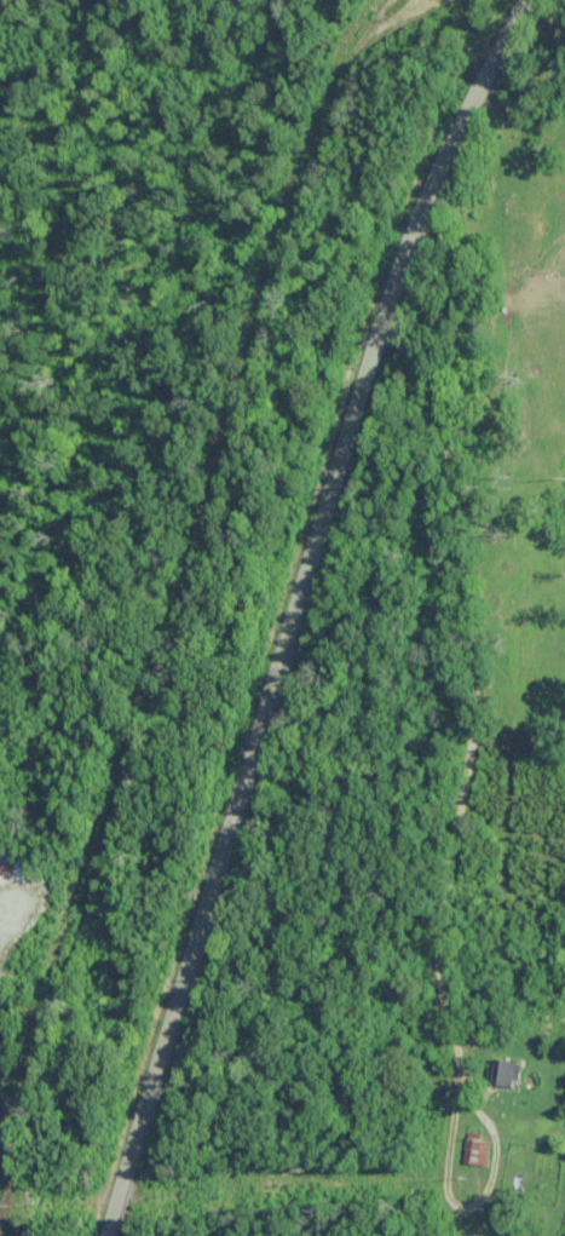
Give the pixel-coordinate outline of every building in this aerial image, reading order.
[(21,854),(18,843),(0,847),(0,886),(49,874),(43,849),(21,854)] [(490,1083),(524,1086),(527,1060),(492,1057),(490,1083)] [(489,1163),(489,1137),(466,1137),(465,1162),(489,1163)]
